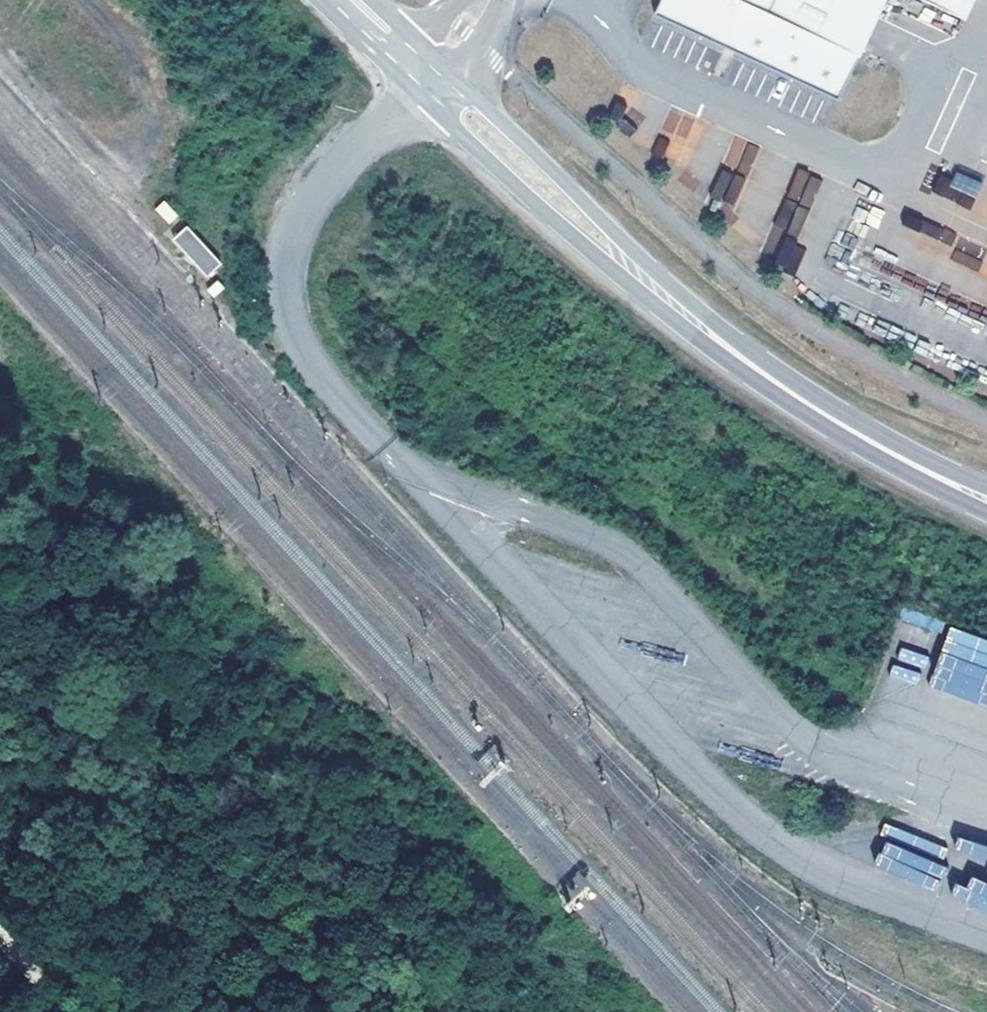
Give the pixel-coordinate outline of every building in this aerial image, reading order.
[(657,13),(841,99),(892,0),(664,0),(657,13)] [(969,15),(976,0),(936,0),(969,15)] [(686,168),(702,121),(669,111),(662,135),(669,137),(661,160),(686,168)] [(735,136),(722,166),(724,167),(706,206),(729,216),(759,147),(735,136)] [(797,169),(775,226),(798,235),(820,177),(797,169)] [(219,260),(185,224),(172,236),(206,273),(219,260)] [(774,266),(793,274),(804,246),(785,239),(774,266)] [(986,706),(986,640),(951,627),(930,686),(986,706)]
